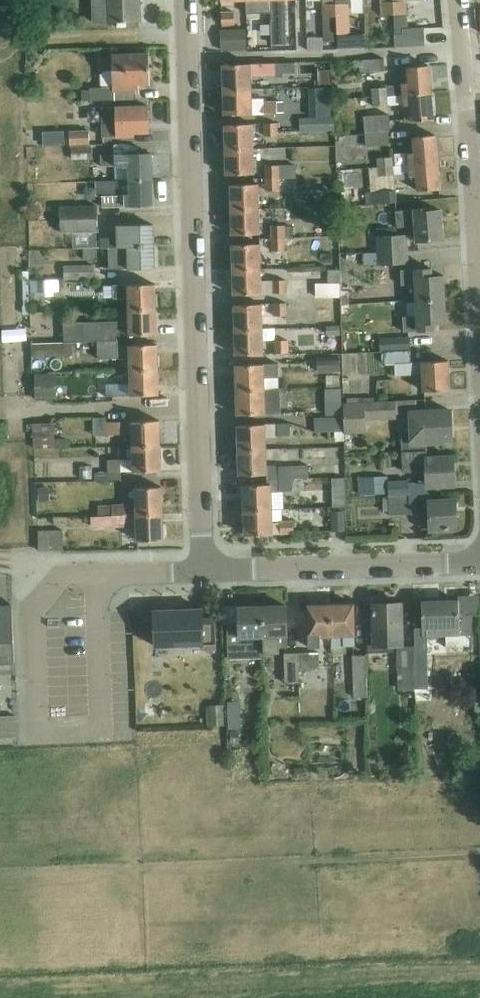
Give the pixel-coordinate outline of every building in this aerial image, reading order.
[(93,23),(140,22),(140,7),(144,3),(141,0),(93,0),(93,23)] [(248,14),(272,13),(271,11),(271,0),(247,0),(248,14)] [(271,11),(272,13),(272,24),(272,35),(272,45),(286,45),(285,0),(271,0),(271,11)] [(322,3),(323,17),(323,35),(324,42),(337,41),(337,37),(336,3),(335,0),(322,0),(322,3)] [(336,3),(337,37),(350,36),(350,17),(349,3),(349,0),(335,0),(336,3)] [(381,14),(394,13),(394,1),(393,0),(380,0),(381,14)] [(407,1),(394,1),(394,13),(395,31),(395,38),(395,46),(425,45),(425,44),(424,28),(408,28),(408,15),(407,1)] [(222,25),(235,25),(235,12),(222,12),(222,25)] [(223,50),(246,50),(246,30),(222,30),(223,50)] [(323,35),(306,35),(307,50),(324,49),(324,42),(323,35)] [(91,91),(83,91),(83,101),(91,101),(115,101),(115,91),(139,90),(138,85),(150,84),(149,55),(114,57),(114,70),(104,70),(100,74),(101,83),(101,87),(91,88),(91,91)] [(385,71),(384,59),(359,60),(360,73),(385,71)] [(274,63),(262,63),(263,76),(274,76),(274,63)] [(224,90),(251,89),(251,64),(223,64),(224,90)] [(372,97),(431,92),(429,65),(401,68),(403,85),(371,88),(372,97)] [(328,70),(318,71),(318,85),(329,84),(328,70)] [(309,88),(310,115),(332,115),(331,87),(309,88)] [(251,89),(224,90),(224,115),(264,114),(264,115),(277,114),(276,102),(264,102),(263,99),(252,99),(251,89)] [(434,119),(431,92),(372,97),(372,106),(388,105),(404,104),(406,121),(434,119)] [(149,107),(103,108),(103,119),(103,137),(135,136),(135,132),(149,132),(149,107)] [(365,133),(389,131),(390,131),(388,116),(364,118),(365,133)] [(334,117),(299,118),(299,119),(299,130),(335,130),(334,117)] [(277,124),(263,124),(264,138),(277,138),(277,124)] [(253,125),(225,125),(226,150),(253,149),(253,138),(253,125)] [(66,129),(43,129),(43,143),(66,143),(66,129)] [(70,131),(71,144),(91,144),(90,130),(70,131)] [(389,131),(365,133),(366,147),(390,145),(389,131)] [(327,133),(327,153),(341,153),(340,132),(327,133)] [(414,153),(408,153),(408,155),(409,165),(438,162),(435,135),(413,137),(414,153)] [(93,146),(72,146),(72,158),(93,157),(93,146)] [(253,149),(226,150),(227,175),(254,174),(253,149)] [(116,180),(152,180),(151,153),(101,155),(101,166),(116,166),(116,180)] [(393,156),(377,157),(377,167),(393,166),(393,156)] [(438,162),(409,165),(410,174),(410,176),(416,176),(418,191),(440,189),(438,162)] [(265,179),(295,179),(296,179),(296,165),(265,166),(265,179)] [(350,195),(350,165),(330,165),(331,196),(350,195)] [(393,166),(377,167),(378,176),(394,175),(393,166)] [(280,179),(265,179),(265,191),(280,191),(280,179)] [(116,194),(102,195),(102,206),(153,205),(152,180),(116,181),(116,194)] [(231,210),(259,209),(258,184),(231,185),(231,210)] [(370,192),(371,205),(397,203),(396,190),(370,192)] [(60,219),(98,218),(98,207),(59,208),(60,219)] [(429,208),(404,211),(395,212),(397,229),(416,227),(417,242),(443,239),(440,210),(430,211),(429,208)] [(259,209),(231,210),(232,234),(260,233),(259,209)] [(98,218),(60,219),(60,232),(72,232),(72,249),(85,249),(98,249),(99,249),(98,218)] [(329,236),(339,236),(338,222),(328,223),(329,236)] [(285,236),(284,223),(269,224),(269,236),(285,236)] [(111,248),(154,247),(153,225),(117,226),(118,239),(101,239),(102,249),(111,248)] [(384,252),(408,252),(407,235),(376,238),(377,253),(384,252)] [(285,241),(285,236),(269,236),(270,249),(285,248),(285,241)] [(294,241),(285,241),(285,248),(285,250),(294,250),(294,241)] [(233,270),(261,269),(260,245),(233,245),(233,270)] [(154,247),(111,248),(111,268),(155,267),(154,247)] [(98,260),(98,249),(85,249),(85,260),(98,260)] [(384,252),(377,253),(363,254),(363,266),(378,266),(378,267),(410,265),(408,252),(384,252)] [(64,266),(64,279),(95,278),(94,266),(64,266)] [(261,269),(233,270),(234,295),(262,294),(273,294),(286,294),(286,280),(262,281),(261,269)] [(416,300),(445,299),(444,277),(433,277),(432,269),(401,270),(402,286),(416,285),(416,300)] [(316,299),(336,298),(340,298),(340,284),(340,270),(328,271),(328,284),(315,284),(316,299)] [(58,279),(31,280),(31,292),(38,291),(38,295),(54,295),(54,291),(59,291),(58,279)] [(155,284),(113,285),(114,299),(129,298),(129,310),(156,309),(155,284)] [(445,299),(416,300),(417,316),(403,317),(404,332),(435,331),(435,323),(446,323),(445,299)] [(286,303),(273,304),(274,318),(287,317),(286,303)] [(235,330),(263,329),(263,318),(262,304),(234,305),(235,330)] [(156,309),(129,310),(130,321),(64,323),(64,342),(73,342),(98,341),(98,342),(118,341),(118,335),(157,334),(156,309)] [(339,326),(326,327),(327,336),(340,336),(339,326)] [(264,354),(263,329),(235,330),(236,355),(264,354)] [(409,337),(378,339),(379,352),(386,352),(409,350),(409,337)] [(288,339),(272,339),(273,352),(288,351),(288,339)] [(118,341),(98,342),(99,359),(130,358),(131,370),(158,370),(157,344),(118,346),(118,341)] [(32,343),(30,344),(30,356),(32,356),(64,354),(74,354),(73,342),(64,342),(32,343)] [(409,350),(386,352),(387,364),(396,364),(397,375),(422,374),(423,391),(449,390),(447,361),(410,363),(409,350)] [(317,362),(317,374),(340,374),(340,361),(317,362)] [(278,364),(236,365),(237,390),(264,389),(263,378),(279,378),(278,364)] [(158,370),(131,370),(131,383),(106,384),(106,396),(159,394),(158,370)] [(351,371),(350,384),(363,385),(364,371),(351,371)] [(57,372),(49,372),(36,373),(36,396),(36,401),(58,401),(57,372)] [(264,389),(237,390),(237,415),(265,415),(280,414),(279,389),(265,389),(264,389)] [(396,401),(343,404),(344,417),(345,430),(365,429),(364,419),(396,418),(396,413),(396,401)] [(340,403),(324,403),(324,416),(341,416),(340,403)] [(412,433),(403,433),(404,452),(427,451),(427,446),(452,445),(452,438),(450,410),(417,412),(411,412),(412,433)] [(344,417),(314,418),(314,433),(345,432),(345,430),(344,417)] [(133,447),(160,446),(159,421),(107,422),(107,434),(132,434),(133,447)] [(238,450),(266,449),(266,439),(278,439),(291,438),(290,423),(238,425),(238,450)] [(56,425),(48,425),(34,426),(34,448),(34,449),(68,448),(67,441),(57,441),(56,425)] [(305,461),(332,460),(332,443),(304,444),(305,461)] [(160,446),(133,447),(133,459),(133,472),(161,471),(160,446)] [(266,449),(238,450),(239,475),(267,474),(267,480),(292,480),(301,479),(309,479),(309,465),(292,466),(266,466),(266,449)] [(404,452),(402,452),(403,471),(427,470),(428,483),(428,486),(454,484),(453,458),(430,459),(430,458),(427,458),(427,451),(404,452)] [(108,472),(95,472),(96,481),(123,480),(123,472),(123,459),(121,459),(108,459),(108,472)] [(345,477),(331,478),(332,490),(345,490),(345,477)] [(365,478),(359,478),(360,496),(389,495),(388,481),(388,477),(365,478)] [(292,480),(267,480),(267,485),(243,486),(243,510),(272,510),(271,494),(279,493),(292,493),(292,488),(292,480)] [(404,480),(388,481),(389,495),(409,494),(409,483),(409,480),(404,480)] [(99,516),(162,514),(161,488),(135,488),(136,504),(124,504),(124,505),(113,506),(113,507),(99,507),(99,516)] [(37,489),(37,502),(47,502),(46,489),(37,489)] [(389,500),(383,500),(383,506),(383,513),(389,512),(389,515),(410,514),(410,513),(422,513),(423,529),(429,529),(429,535),(456,535),(456,528),(455,501),(430,502),(429,493),(428,494),(409,494),(389,495),(389,500)] [(304,503),(290,503),(291,515),(304,515),(304,503)] [(272,510),(243,510),(244,535),(272,535),(281,534),(293,534),(293,522),(280,522),(280,523),(272,523),(272,510)] [(332,533),(344,533),(344,512),(332,512),(332,533)] [(162,514),(99,516),(92,516),(92,527),(114,526),(114,529),(137,528),(137,541),(163,540),(162,514)] [(63,531),(37,532),(38,548),(38,550),(63,549),(63,531)] [(423,626),(414,626),(414,645),(415,688),(427,688),(427,636),(445,635),(445,647),(473,646),(473,634),(472,613),(460,613),(459,603),(459,600),(422,602),(422,603),(423,626)] [(366,629),(367,655),(392,654),(391,640),(402,640),(400,604),(386,604),(386,603),(373,604),(374,615),(375,615),(375,629),(366,629)] [(353,604),(330,605),(332,636),(332,641),(332,646),(343,646),(354,646),(353,604)] [(14,663),(12,605),(0,606),(0,664),(14,663)] [(202,650),(216,649),(215,619),(202,619),(201,608),(154,611),(154,605),(141,606),(143,637),(154,636),(155,646),(202,644),(202,650)] [(330,605),(308,605),(309,647),(318,647),(318,641),(332,641),(332,636),(330,605)] [(263,637),(263,654),(278,654),(278,648),(288,648),(286,606),(261,607),(263,637)] [(263,637),(261,607),(238,608),(239,625),(226,626),(228,659),(263,658),(263,654),(263,637)] [(414,645),(396,646),(397,688),(415,688),(414,645)] [(318,652),(298,653),(299,671),(320,670),(320,658),(319,652),(318,652)] [(299,684),(299,682),(299,671),(298,653),(284,653),(285,684),(299,684)] [(368,697),(367,655),(353,655),(354,698),(368,697)] [(222,704),(210,705),(210,725),(222,724),(222,704)] [(0,716),(0,737),(16,737),(15,715),(0,716)] [(240,719),(228,719),(228,729),(240,729),(240,719)] [(239,732),(230,732),(230,744),(239,744),(239,732)] [(263,763),(265,776),(279,774),(277,761),(263,763)]
